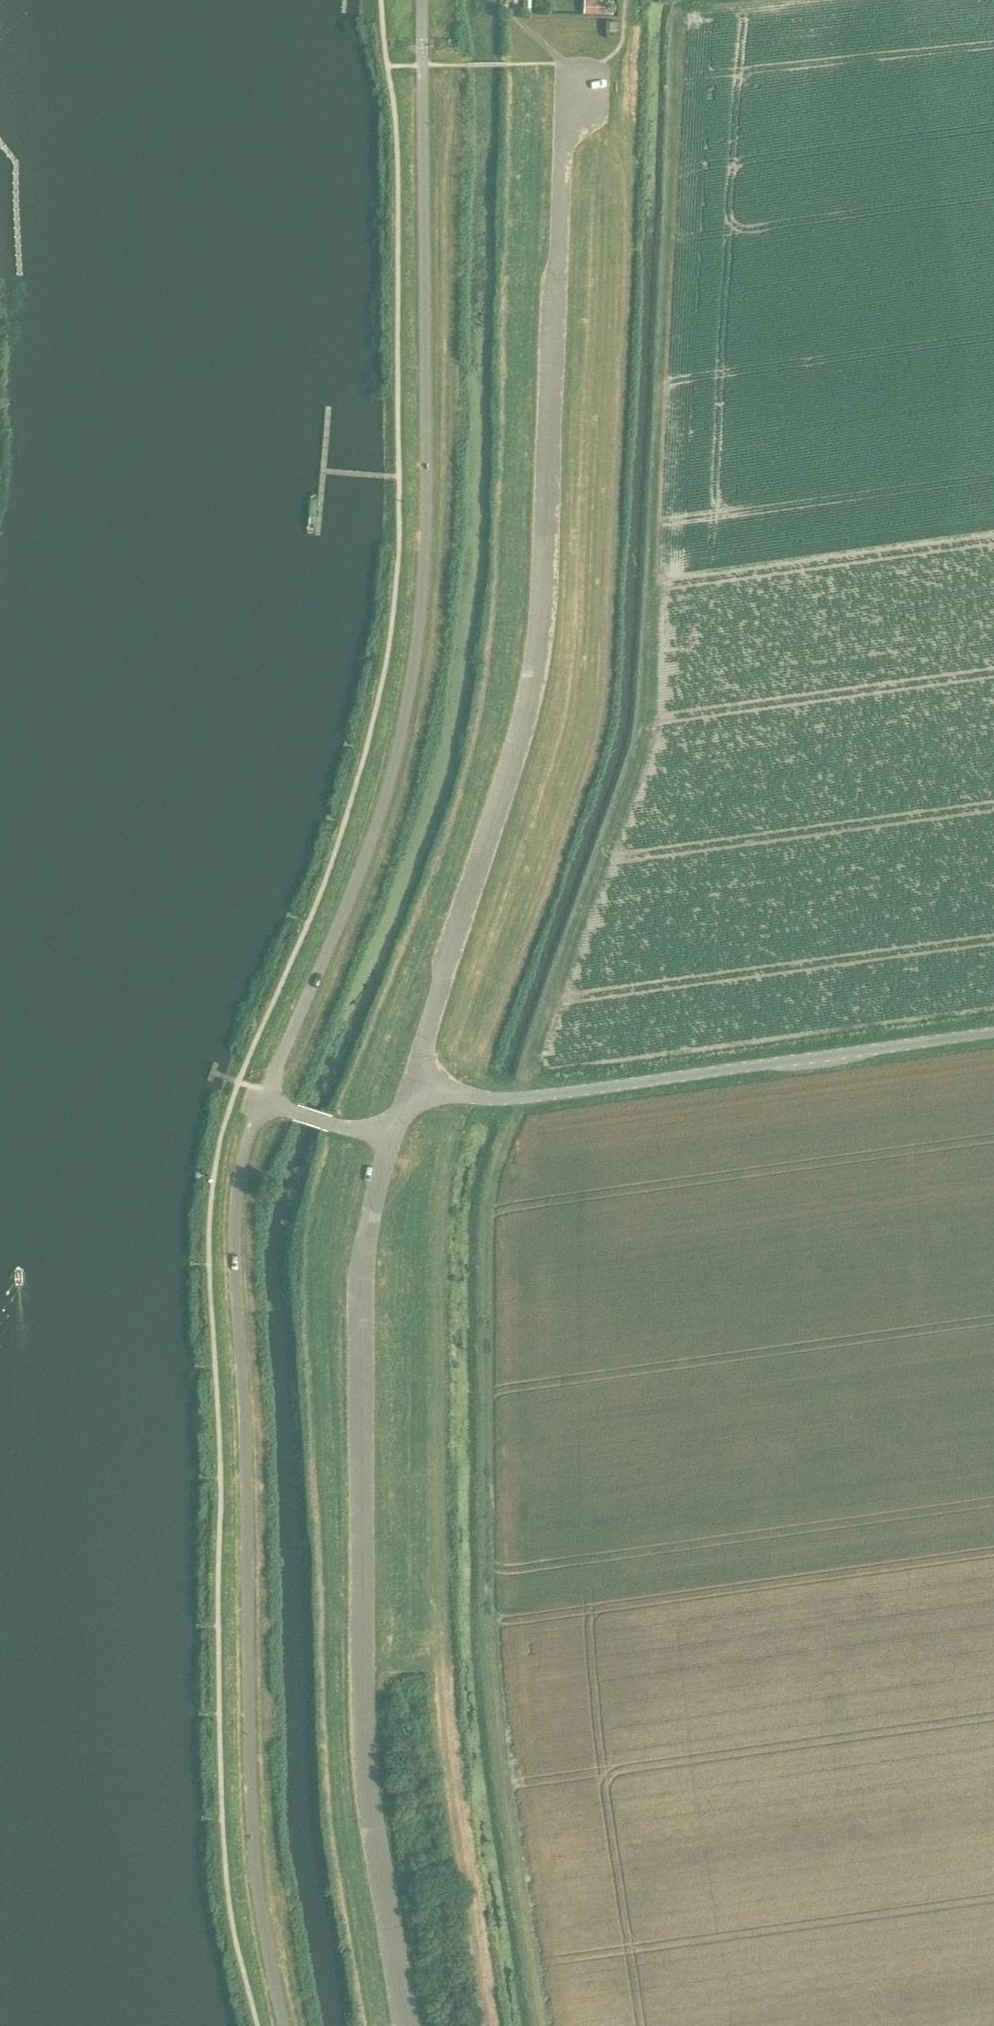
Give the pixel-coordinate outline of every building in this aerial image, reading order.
[(614,4),(583,2),(582,16),(613,18),(614,4)]
